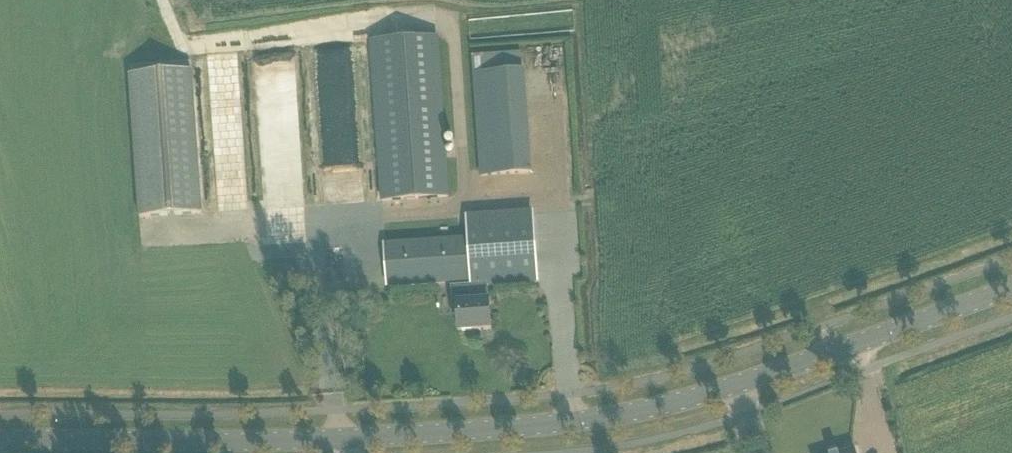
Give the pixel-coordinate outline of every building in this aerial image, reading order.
[(382,201),(449,196),(438,36),(371,41),(382,201)] [(531,173),(522,52),(471,56),(480,176),(531,173)] [(190,70),(129,75),(140,218),(201,213),(190,70)] [(388,287),(450,283),(452,314),(457,314),(458,332),(491,329),(488,286),(537,282),(532,212),(466,217),(468,239),(385,245),(388,287)] [(377,309),(377,299),(363,300),(364,310),(377,309)]
